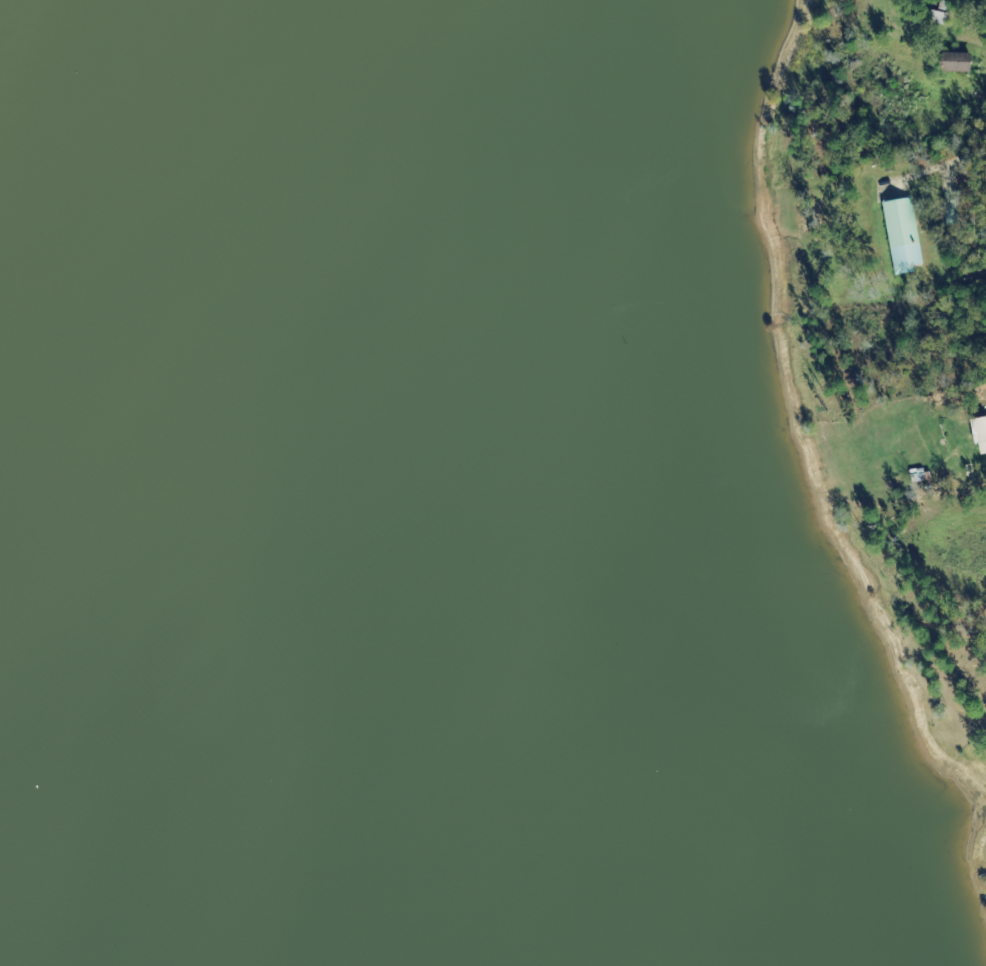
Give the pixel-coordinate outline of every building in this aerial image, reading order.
[(968,73),(968,54),(939,53),(939,72),(968,73)] [(892,276),(914,273),(913,267),(922,265),(913,198),(882,202),(892,276)] [(968,420),(972,446),(977,445),(980,462),(985,461),(985,417),(968,420)]
